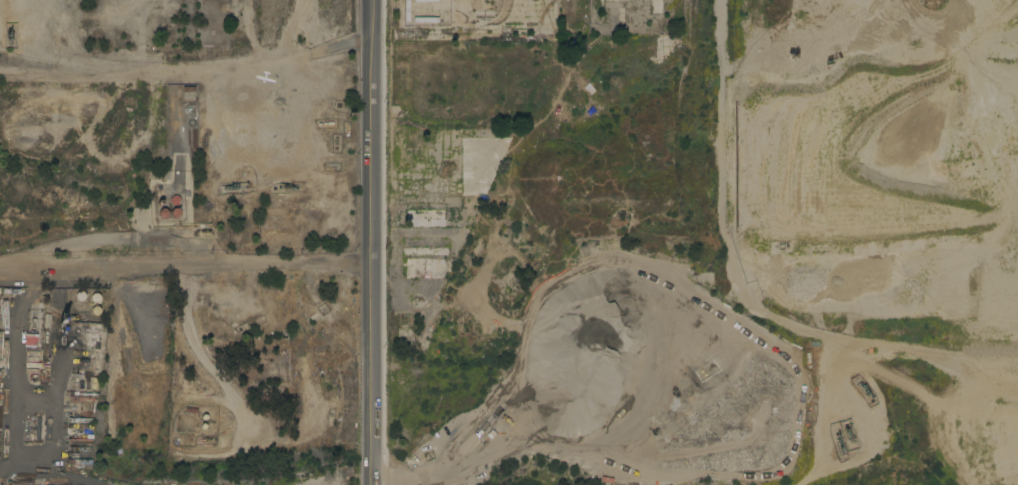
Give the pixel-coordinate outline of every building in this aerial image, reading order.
[(195,102),(184,102),(184,87),(195,87),(195,102)] [(45,315),(52,315),(50,329),(44,329),(45,315)]
